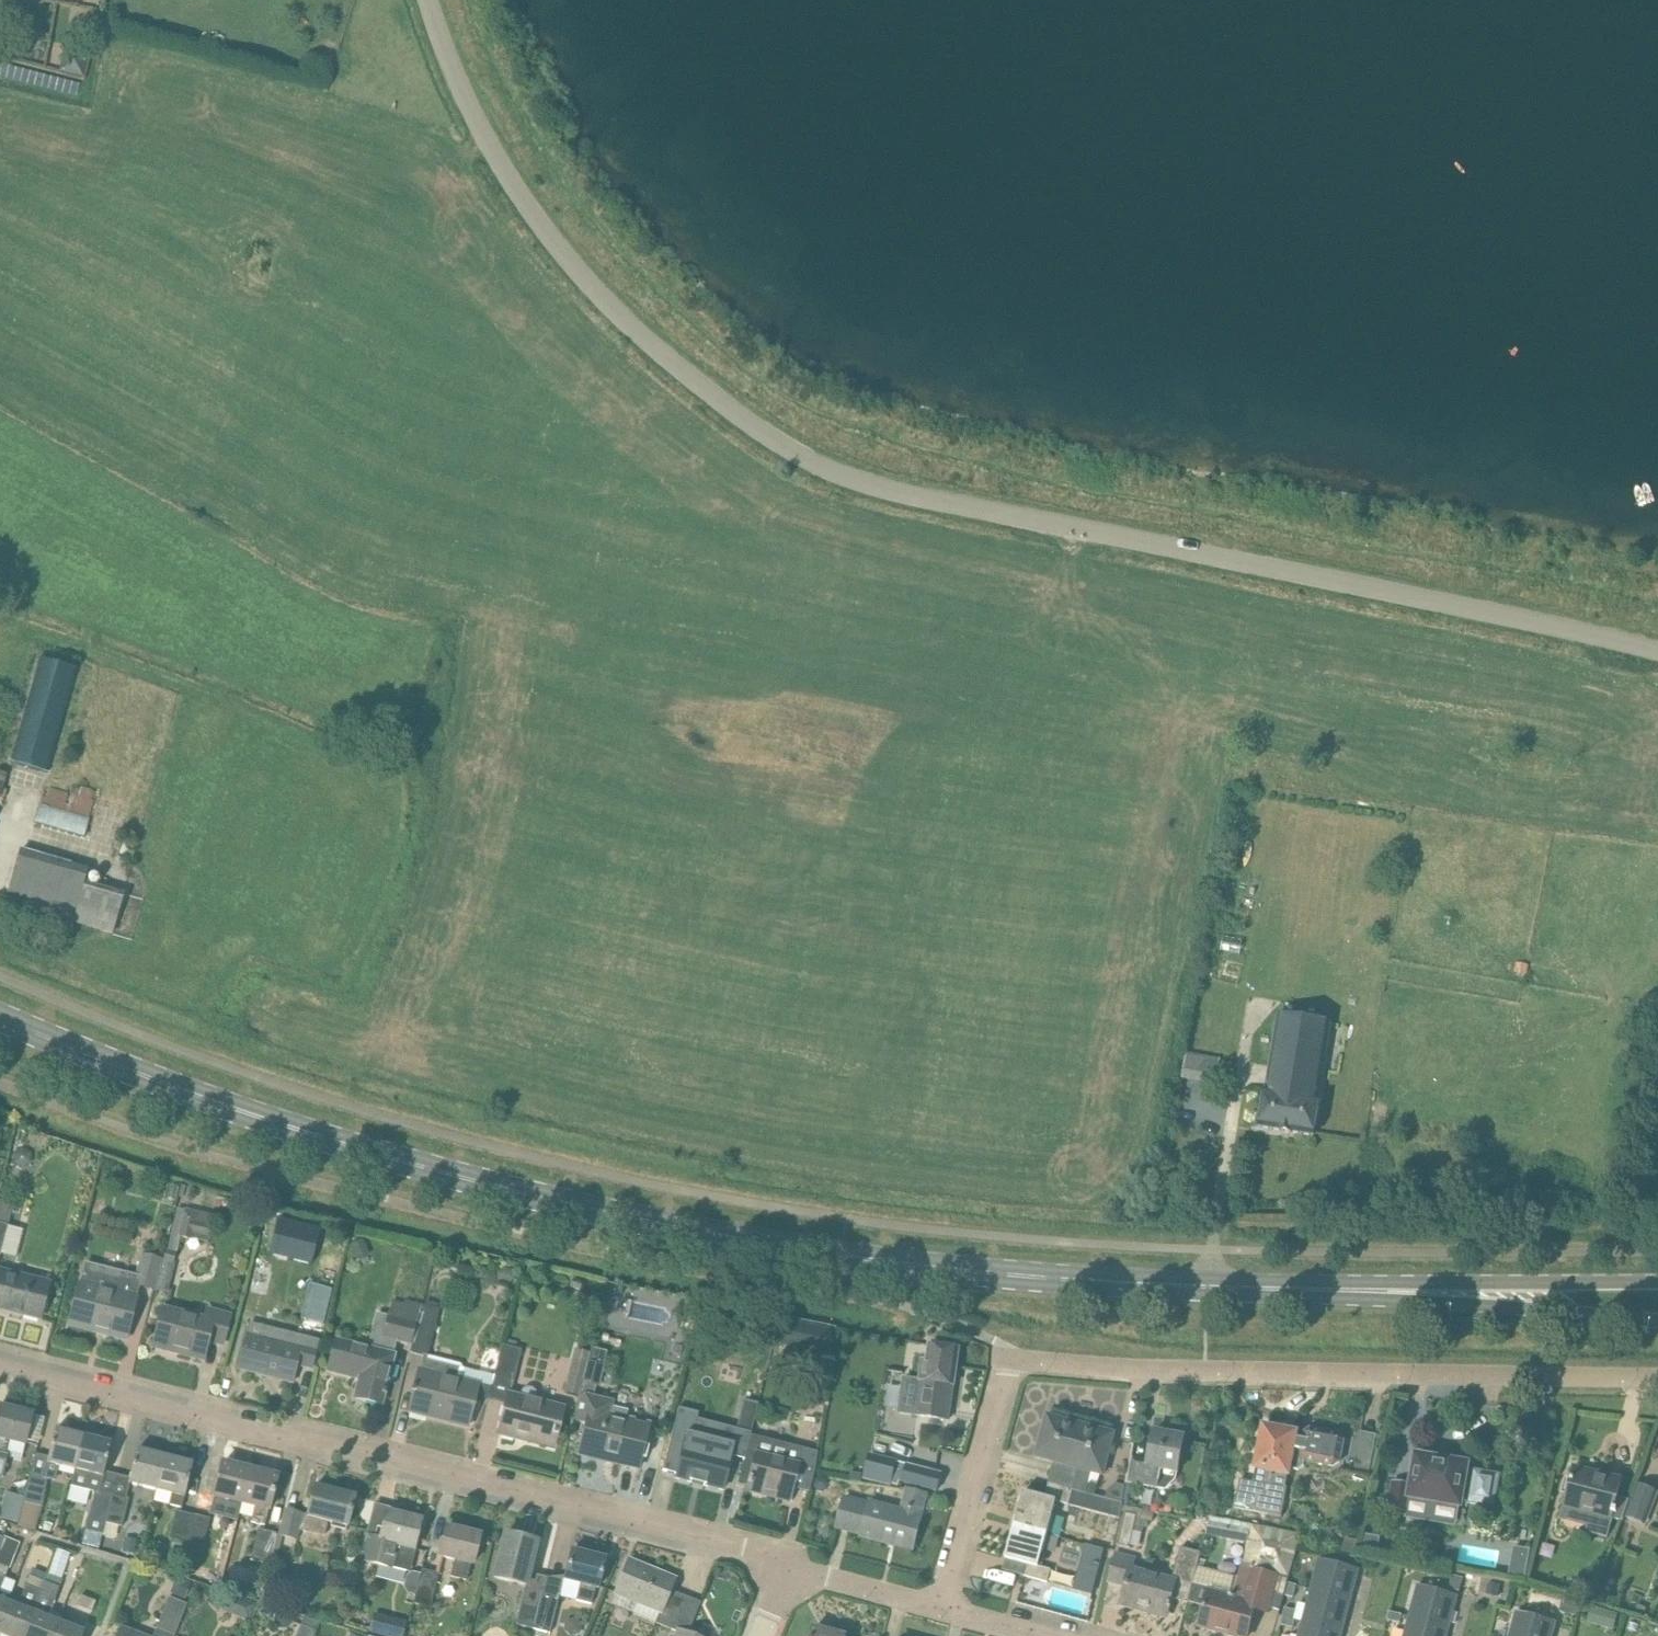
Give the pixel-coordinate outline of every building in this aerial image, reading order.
[(16,764),(52,771),(73,665),(36,657),(16,764)] [(3,795),(8,774),(0,772),(0,794),(3,795)] [(43,796),(34,825),(84,839),(92,812),(43,796)] [(12,882),(6,903),(112,934),(119,913),(124,894),(86,883),(83,892),(33,876),(39,856),(21,851),(15,871),(12,882)] [(1314,1136),(1317,1114),(1320,1100),(1319,1099),(1331,1023),(1279,1015),(1267,1091),(1265,1091),(1260,1127),(1314,1136)] [(1218,1077),(1221,1059),(1182,1052),(1178,1070),(1218,1077)] [(193,1239),(209,1243),(213,1225),(197,1221),(198,1215),(186,1212),(180,1237),(192,1240),(193,1239)] [(320,1232),(278,1221),(270,1255),(312,1265),(320,1232)] [(136,1276),(134,1286),(140,1287),(154,1291),(162,1259),(142,1254),(136,1276)] [(272,1296),(279,1260),(256,1255),(249,1291),(272,1296)] [(75,1305),(69,1326),(70,1326),(71,1322),(103,1330),(102,1334),(126,1340),(132,1319),(136,1300),(140,1287),(134,1286),(136,1276),(85,1264),(79,1286),(75,1305)] [(46,1298),(49,1286),(0,1273),(0,1308),(41,1319),(46,1298)] [(688,1355),(702,1303),(680,1299),(670,1352),(688,1355)] [(410,1353),(423,1305),(405,1301),(404,1305),(393,1302),(387,1327),(375,1324),(369,1350),(336,1342),(334,1350),(329,1371),(361,1379),(356,1399),(381,1405),(384,1395),(393,1356),(391,1356),(395,1341),(412,1345),(410,1353)] [(479,1386),(462,1382),(465,1369),(461,1364),(430,1355),(440,1310),(424,1306),(424,1305),(423,1305),(410,1353),(424,1356),(413,1394),(409,1412),(410,1412),(411,1410),(435,1416),(435,1418),(468,1427),(479,1386)] [(309,1309),(306,1321),(323,1326),(326,1314),(309,1309)] [(222,1349),(228,1327),(230,1317),(210,1312),(207,1322),(164,1311),(154,1347),(156,1348),(157,1344),(182,1351),(181,1354),(203,1360),(207,1345),(222,1349)] [(312,1369),(319,1342),(264,1328),(262,1339),(248,1335),(239,1369),(293,1383),(297,1365),(312,1369)] [(522,1350),(502,1345),(494,1376),(514,1381),(522,1350)] [(917,1416),(927,1417),(949,1420),(960,1349),(930,1345),(928,1361),(924,1361),(921,1380),(911,1379),(907,1400),(919,1402),(917,1416)] [(607,1352),(592,1349),(588,1362),(589,1362),(604,1365),(607,1352)] [(590,1354),(573,1350),(569,1372),(585,1375),(588,1362),(590,1354)] [(612,1403),(594,1399),(597,1387),(600,1388),(605,1366),(604,1365),(589,1362),(581,1396),(580,1395),(580,1397),(574,1420),(587,1423),(579,1455),(580,1455),(582,1448),(616,1457),(616,1464),(638,1469),(649,1426),(625,1420),(627,1413),(611,1409),(612,1403)] [(563,1408),(536,1402),(538,1396),(538,1393),(536,1390),(532,1389),(526,1388),(523,1391),(522,1398),(509,1395),(504,1413),(499,1435),(521,1440),(522,1436),(554,1444),(563,1408)] [(751,1434),(759,1405),(745,1401),(737,1431),(751,1434)] [(0,1408),(0,1477),(2,1478),(7,1459),(6,1458),(6,1457),(20,1461),(24,1445),(25,1445),(33,1416),(0,1408)] [(676,1479),(723,1491),(732,1456),(691,1446),(699,1414),(679,1408),(663,1471),(677,1475),(676,1479)] [(1074,1490),(1079,1468),(1104,1475),(1115,1434),(1048,1416),(1037,1457),(1055,1462),(1050,1484),(1061,1487),(1074,1490)] [(1267,1427),(1264,1427),(1253,1482),(1241,1480),(1235,1508),(1282,1517),(1288,1488),(1287,1488),(1291,1469),(1292,1469),(1296,1440),(1298,1433),(1281,1430),(1279,1426),(1271,1424),(1267,1427)] [(1340,1463),(1344,1441),(1340,1435),(1311,1429),(1305,1433),(1304,1442),(1296,1440),(1292,1469),(1299,1470),(1305,1466),(1306,1461),(1334,1467),(1340,1463)] [(1354,1429),(1350,1460),(1372,1462),(1375,1431),(1354,1429)] [(75,1471),(83,1437),(56,1430),(50,1451),(43,1479),(30,1476),(24,1500),(24,1502),(41,1507),(48,1480),(56,1482),(59,1467),(75,1471)] [(1185,1438),(1154,1432),(1149,1461),(1133,1458),(1128,1483),(1167,1490),(1176,1480),(1185,1438)] [(99,1492),(103,1478),(112,1444),(83,1437),(75,1471),(76,1471),(72,1487),(94,1493),(87,1520),(89,1520),(86,1531),(101,1534),(104,1524),(111,1496),(99,1492)] [(157,1491),(165,1457),(137,1450),(129,1484),(157,1491)] [(787,1501),(789,1502),(792,1489),(810,1493),(815,1473),(817,1456),(803,1452),(800,1452),(796,1466),(756,1456),(747,1491),(763,1495),(764,1490),(788,1496),(787,1501)] [(182,1509),(188,1486),(193,1464),(165,1457),(157,1491),(172,1495),(170,1506),(182,1509)] [(1452,1462),(1417,1457),(1412,1486),(1394,1483),(1390,1509),(1408,1512),(1407,1518),(1427,1521),(1431,1498),(1462,1503),(1463,1497),(1470,1498),(1470,1500),(1496,1504),(1501,1475),(1474,1471),(1474,1473),(1467,1472),(1468,1465),(1463,1464),(1461,1462),(1458,1460),(1454,1460),(1452,1462)] [(904,1463),(887,1459),(882,1479),(899,1484),(904,1463)] [(242,1504),(250,1471),(222,1464),(214,1497),(215,1498),(211,1513),(224,1516),(228,1501),(242,1504)] [(937,1491),(942,1474),(908,1465),(903,1482),(937,1491)] [(1618,1497),(1622,1480),(1574,1468),(1564,1508),(1591,1515),(1587,1534),(1607,1539),(1612,1519),(1623,1522),(1628,1501),(1618,1497)] [(270,1511),(272,1499),(278,1478),(250,1471),(242,1504),(255,1507),(251,1523),(265,1527),(269,1510),(270,1511)] [(1126,1486),(1117,1483),(1109,1490),(1106,1499),(1123,1503),(1126,1486)] [(1106,1499),(1074,1490),(1061,1487),(1050,1484),(1046,1498),(1024,1492),(1015,1526),(1047,1535),(1056,1501),(1120,1519),(1122,1512),(1123,1504),(1123,1503),(1106,1499)] [(1638,1485),(1626,1517),(1646,1525),(1657,1493),(1657,1492),(1638,1485)] [(328,1523),(348,1528),(355,1497),(315,1487),(308,1516),(285,1511),(279,1537),(298,1541),(301,1531),(325,1538),(328,1523)] [(845,1498),(837,1528),(862,1535),(862,1536),(913,1550),(922,1517),(921,1517),(927,1495),(908,1490),(902,1511),(871,1503),(871,1504),(845,1498)] [(24,1500),(9,1496),(3,1520),(19,1524),(24,1502),(24,1500)] [(111,1496),(104,1524),(120,1528),(128,1500),(111,1496)] [(1123,1504),(1122,1512),(1126,1513),(1120,1545),(1132,1548),(1135,1530),(1141,1531),(1144,1519),(1153,1522),(1156,1512),(1123,1504)] [(194,1516),(176,1512),(170,1539),(187,1543),(194,1516)] [(368,1536),(367,1536),(360,1561),(392,1569),(392,1568),(410,1572),(416,1549),(414,1549),(421,1522),(387,1513),(380,1541),(368,1537),(368,1536)] [(194,1516),(187,1543),(187,1544),(191,1544),(203,1547),(204,1547),(210,1520),(194,1516)] [(1189,1602),(1205,1607),(1200,1626),(1201,1627),(1202,1625),(1226,1631),(1225,1633),(1236,1635),(1247,1635),(1256,1604),(1254,1603),(1255,1599),(1271,1604),(1271,1605),(1281,1607),(1284,1595),(1288,1583),(1289,1578),(1291,1579),(1300,1534),(1253,1524),(1249,1542),(1246,1556),(1245,1564),(1242,1564),(1240,1578),(1199,1567),(1197,1572),(1189,1602)] [(1039,1566),(1047,1535),(1015,1526),(1006,1559),(1027,1565),(1024,1576),(1048,1583),(1051,1570),(1039,1566)] [(473,1565),(475,1558),(480,1536),(446,1528),(441,1549),(439,1557),(455,1561),(450,1578),(466,1581),(470,1564),(473,1565)] [(269,1565),(276,1536),(277,1534),(259,1530),(251,1561),(269,1565)] [(537,1543),(505,1535),(494,1578),(524,1586),(519,1608),(515,1625),(533,1630),(544,1583),(546,1578),(544,1578),(543,1583),(528,1579),(537,1543)] [(191,1544),(189,1555),(201,1558),(203,1547),(191,1544)] [(1086,1545),(1074,1590),(1093,1595),(1096,1586),(1100,1568),(1105,1550),(1086,1545)] [(1116,1554),(1109,1582),(1127,1587),(1122,1606),(1139,1610),(1140,1606),(1168,1614),(1172,1598),(1189,1603),(1189,1602),(1197,1572),(1203,1553),(1182,1547),(1173,1581),(1131,1570),(1134,1558),(1116,1554)] [(1531,1550),(1514,1547),(1509,1577),(1526,1580),(1531,1550)] [(596,1588),(598,1589),(605,1560),(572,1552),(561,1597),(592,1605),(596,1588)] [(1351,1600),(1359,1569),(1320,1559),(1312,1590),(1351,1600)] [(671,1630),(685,1597),(670,1591),(675,1580),(657,1573),(655,1577),(628,1565),(619,1586),(615,1595),(638,1604),(633,1615),(671,1630)] [(722,1571),(716,1569),(713,1577),(719,1579),(722,1571)] [(414,1603),(432,1607),(439,1575),(422,1571),(414,1603)] [(45,1582),(31,1576),(27,1587),(41,1593),(45,1582)] [(185,1599),(192,1584),(176,1578),(170,1593),(185,1599)] [(282,1584),(267,1580),(260,1602),(275,1606),(282,1584)] [(45,1582),(37,1605),(25,1635),(53,1635),(58,1623),(48,1620),(61,1587),(45,1582)] [(554,1616),(556,1609),(561,1588),(544,1583),(533,1630),(550,1634),(554,1616)] [(1449,1627),(1450,1627),(1458,1596),(1419,1585),(1410,1616),(1449,1627)] [(101,1595),(98,1594),(85,1589),(83,1596),(81,1595),(77,1606),(79,1608),(77,1612),(91,1617),(88,1623),(101,1628),(109,1607),(97,1602),(101,1595)] [(1343,1631),(1351,1600),(1312,1590),(1303,1621),(1343,1631)] [(11,1595),(0,1592),(0,1623),(11,1595)] [(37,1605),(21,1599),(11,1595),(0,1623),(0,1635),(1,1635),(25,1635),(37,1605)] [(687,1635),(701,1603),(685,1597),(671,1630),(677,1633),(676,1635),(690,1635),(687,1635)] [(175,1635),(187,1605),(170,1599),(158,1629),(175,1635)] [(1593,1606),(1588,1622),(1599,1626),(1604,1610),(1593,1606)] [(1556,1622),(1517,1611),(1510,1635),(1552,1635),(1556,1622)] [(369,1631),(387,1635),(403,1635),(407,1622),(373,1613),(369,1631)] [(1449,1627),(1410,1616),(1405,1635),(1447,1635),(1449,1627)] [(1343,1631),(1303,1621),(1299,1635),(1341,1635),(1343,1631)] [(84,1633),(58,1623),(53,1635),(83,1635),(84,1633)] [(316,1631),(302,1625),(298,1635),(314,1635),(316,1631)]
